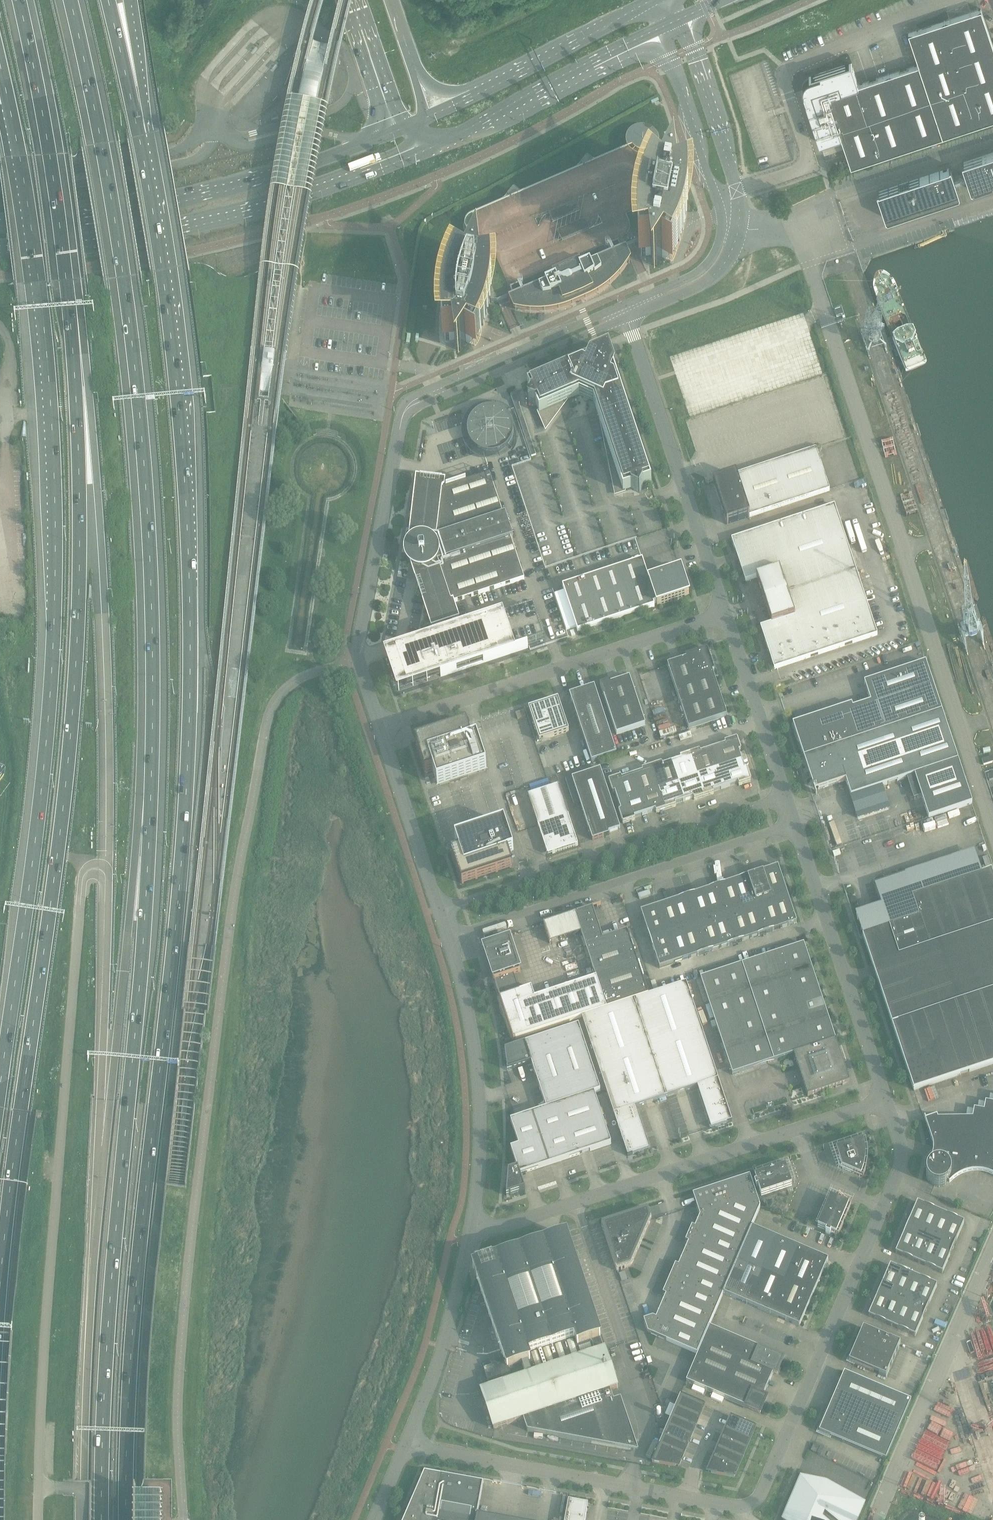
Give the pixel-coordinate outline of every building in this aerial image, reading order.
[(851,167),(992,120),(992,45),(981,9),(909,33),(919,65),(859,85),(852,64),(851,64),(851,63),(851,64),(810,77),(809,77),(809,78),(808,79),(806,80),(805,81),(804,83),(803,85),(803,87),(803,89),(803,91),(802,91),(820,143),(820,144),(841,137),(851,167)] [(514,300),(622,253),(627,251),(627,252),(637,247),(635,244),(640,242),(641,222),(643,211),(646,200),(651,189),(655,179),(657,175),(649,157),(650,156),(652,155),(653,154),(655,152),(656,150),(657,148),(658,145),(658,143),(658,140),(657,138),(656,136),(655,134),(653,132),(650,134),(643,132),(643,128),(640,128),(638,129),(636,130),(634,131),(632,133),(630,134),(629,136),(628,139),(628,141),(628,143),(628,146),(628,148),(629,149),(592,164),(589,162),(587,160),(582,166),(580,168),(578,170),(576,171),(574,172),(519,196),(514,192),(513,192),(508,198),(507,200),(505,201),(503,202),(501,203),(471,216),(469,217),(467,219),(466,221),(465,223),(465,226),(465,228),(466,230),(472,243),(476,254),(476,256),(479,256),(479,260),(481,270),(491,268),(492,281),(492,293),(494,293),(499,303),(500,306),(509,302),(514,300)] [(971,190),(972,190),(972,188),(992,180),(992,153),(963,164),(965,171),(971,190)] [(960,194),(957,186),(951,167),(949,168),(950,169),(879,192),(879,191),(877,192),(886,219),(888,218),(907,211),(917,208),(918,208),(918,207),(927,204),(928,204),(958,194),(958,195),(960,194)] [(641,222),(640,242),(642,242),(642,244),(643,256),(651,255),(652,266),(653,266),(655,266),(657,267),(657,266),(657,267),(662,257),(667,260),(668,259),(673,249),(674,249),(675,249),(676,248),(677,247),(677,246),(677,245),(676,244),(675,243),(676,240),(679,242),(679,241),(682,230),(684,219),(686,208),(686,196),(685,185),(676,186),(675,175),(672,175),(670,174),(665,183),(657,179),(657,180),(657,179),(656,179),(655,179),(651,189),(646,200),(643,211),(641,222)] [(622,253),(514,300),(517,307),(521,308),(524,309),(527,309),(531,309),(534,309),(538,310),(541,309),(545,309),(548,309),(551,308),(555,308),(558,307),(562,306),(565,305),(568,304),(575,301),(576,302),(577,302),(578,302),(579,302),(580,302),(581,301),(581,299),(581,298),(585,297),(588,295),(591,294),(594,292),(597,290),(600,288),(603,286),(605,284),(608,282),(610,280),(613,277),(615,275),(617,272),(620,269),(622,267),(624,264),(626,260),(622,253)] [(479,260),(479,259),(476,260),(474,258),(474,259),(469,268),(461,264),(456,274),(452,285),(449,295),(447,306),(446,318),(445,329),(446,341),(455,340),(456,350),(457,350),(459,350),(461,351),(466,342),(471,345),(472,344),(476,334),(480,325),(483,326),(483,325),(486,314),(488,303),(498,303),(499,303),(494,293),(492,293),(492,281),(491,268),(481,270),(479,260)] [(254,328),(251,359),(263,361),(260,394),(276,396),(276,394),(278,380),(278,379),(280,363),(281,363),(282,363),(283,362),(284,362),(285,361),(286,360),(286,359),(286,358),(290,332),(254,328)] [(528,402),(536,405),(546,429),(566,401),(605,439),(616,494),(632,489),(640,493),(644,485),(650,483),(610,361),(607,360),(608,358),(607,357),(605,356),(603,356),(602,358),(600,357),(528,387),(531,394),(528,402)] [(511,394),(532,457),(536,455),(519,404),(520,403),(516,392),(511,394)] [(488,454),(491,455),(494,454),(497,454),(500,453),(503,451),(505,449),(508,447),(509,445),(510,443),(511,441),(512,440),(513,438),(513,436),(513,434),(513,432),(513,430),(513,428),(513,426),(512,424),(512,422),(511,420),(510,419),(508,417),(504,413),(502,412),(500,411),(498,410),(495,409),(493,409),(490,409),(488,409),(486,409),(484,410),(482,410),(480,411),(479,412),(478,413),(476,414),(475,415),(474,416),(472,418),(471,420),(470,421),(469,423),(469,424),(468,426),(468,428),(468,430),(468,433),(468,435),(468,436),(469,438),(469,440),(471,443),(472,446),(473,447),(475,448),(477,450),(479,451),(480,452),(484,454),(488,454)] [(713,483),(727,525),(750,517),(830,491),(816,449),(736,476),(713,483)] [(407,552),(407,554),(407,557),(408,559),(409,562),(431,629),(445,624),(452,622),(457,620),(458,620),(452,603),(463,600),(473,597),(525,580),(511,538),(513,538),(506,514),(503,515),(490,474),(444,489),(443,489),(444,483),(443,483),(419,480),(416,480),(408,550),(407,552)] [(760,627),(774,669),(877,635),(835,506),(732,540),(745,582),(757,578),(772,623),(760,627)] [(681,570),(649,581),(643,560),(568,585),(563,586),(578,632),(689,595),(681,570)] [(444,638),(396,654),(407,687),(441,676),(441,677),(528,648),(528,647),(537,644),(545,641),(534,608),(526,611),(456,634),(454,629),(452,622),(445,624),(448,631),(449,636),(444,638)] [(667,665),(689,729),(728,717),(713,672),(715,671),(708,650),(686,657),(686,659),(667,665)] [(806,763),(811,778),(815,791),(846,781),(851,797),(914,776),(958,761),(926,663),(864,683),(871,702),(853,708),(852,705),(793,724),(806,763)] [(600,685),(617,735),(646,725),(630,677),(611,684),(610,682),(600,685)] [(572,702),(592,763),(617,755),(595,687),(570,695),(572,701),(572,702)] [(529,709),(539,741),(569,731),(560,705),(559,705),(558,700),(544,704),(543,704),(529,709)] [(516,713),(518,720),(526,717),(524,710),(516,713)] [(433,773),(438,786),(468,776),(487,770),(477,741),(471,744),(466,730),(417,746),(426,775),(433,773)] [(710,750),(717,772),(743,763),(739,752),(741,751),(737,739),(725,743),(725,745),(710,750)] [(690,755),(698,778),(717,772),(710,750),(701,753),(700,751),(690,755)] [(698,778),(690,755),(680,758),(681,760),(672,763),(679,784),(698,778)] [(972,804),(958,761),(914,776),(929,819),(972,804)] [(652,767),(660,790),(679,784),(672,763),(663,766),(662,764),(652,767)] [(717,772),(722,789),(738,784),(739,786),(751,782),(747,769),(745,770),(743,763),(717,772)] [(634,775),(641,797),(660,790),(652,767),(642,770),(643,772),(634,775)] [(592,839),(593,841),(604,837),(610,835),(609,833),(621,829),(601,769),(572,779),(592,839)] [(717,772),(698,778),(704,797),(714,794),(713,792),(722,789),(717,772)] [(615,793),(619,804),(641,797),(634,775),(622,779),(621,777),(609,781),(613,793),(615,793)] [(679,784),(685,801),(694,798),(694,800),(704,797),(698,778),(679,784)] [(679,784),(660,790),(666,810),(676,806),(675,804),(685,801),(679,784)] [(528,796),(548,855),(578,845),(559,785),(528,796)] [(641,797),(647,814),(656,811),(656,813),(666,810),(660,790),(641,797)] [(641,797),(619,804),(621,811),(619,812),(623,824),(635,820),(635,818),(647,814),(641,797)] [(453,855),(462,884),(512,868),(507,854),(514,852),(504,823),(455,840),(460,853),(453,855)] [(763,872),(772,900),(788,895),(778,866),(763,872)] [(914,1090),(992,1064),(992,875),(991,871),(912,897),(906,877),(876,887),(889,927),(862,935),(914,1090)] [(748,877),(757,905),(772,900),(763,872),(748,877)] [(748,877),(732,882),(742,910),(757,905),(748,877)] [(732,882),(717,887),(727,915),(742,910),(732,882)] [(702,892),(711,920),(727,915),(717,887),(702,892)] [(687,897),(696,925),(711,920),(702,892),(687,897)] [(788,895),(772,900),(782,929),(797,923),(788,895)] [(696,925),(687,897),(672,902),(681,930),(696,925)] [(757,905),(766,934),(782,929),(772,900),(757,905)] [(656,907),(661,921),(666,935),(681,930),(672,902),(656,907)] [(742,910),(751,939),(766,934),(757,905),(742,910)] [(641,912),(646,926),(661,921),(656,907),(641,912)] [(581,933),(596,978),(607,1009),(649,996),(627,931),(603,939),(599,927),(593,909),(575,914),(581,933)] [(742,910),(727,915),(736,944),(751,939),(742,910)] [(581,933),(575,914),(544,925),(550,944),(581,933)] [(727,915),(711,920),(721,949),(736,944),(727,915)] [(711,920),(696,925),(706,954),(721,949),(711,920)] [(661,921),(646,926),(650,940),(666,935),(661,921)] [(706,954),(696,925),(681,930),(690,959),(706,954)] [(670,949),(675,964),(690,959),(681,930),(666,935),(670,949)] [(666,935),(650,940),(655,954),(670,949),(666,935)] [(607,1009),(596,978),(534,999),(531,989),(520,993),(514,974),(521,972),(509,936),(482,945),(514,1040),(582,1018),(607,1009)] [(806,1090),(808,1097),(815,1094),(815,1095),(816,1095),(816,1094),(822,1092),(823,1092),(822,1092),(829,1090),(835,1088),(836,1088),(836,1087),(842,1085),(842,1086),(843,1085),(850,1083),(848,1076),(848,1075),(847,1075),(845,1069),(846,1069),(846,1068),(845,1068),(843,1062),(844,1062),(843,1061),(841,1055),(841,1054),(841,1055),(839,1048),(838,1048),(828,1017),(828,1016),(820,993),(821,993),(820,992),(812,969),(813,969),(812,968),(807,953),(804,944),(701,979),(732,1075),(754,1068),(774,1062),(774,1061),(794,1055),(796,1062),(798,1068),(798,1069),(799,1069),(801,1075),(800,1075),(801,1076),(803,1082),(803,1083),(805,1089),(805,1090),(806,1090)] [(670,949),(655,954),(660,969),(675,964),(670,949)] [(649,996),(607,1009),(582,1018),(628,1156),(649,1149),(635,1108),(697,1087),(711,1129),(732,1122),(686,983),(649,996)] [(505,1050),(508,1071),(531,1063),(547,1109),(594,1093),(601,1091),(579,1025),(505,1050)] [(547,1109),(511,1121),(519,1146),(511,1148),(518,1169),(509,1172),(507,1197),(525,1190),(520,1174),(611,1144),(594,1093),(547,1109)] [(933,1145),(933,1147),(933,1149),(933,1150),(933,1152),(933,1154),(932,1155),(932,1158),(930,1160),(929,1163),(927,1165),(928,1165),(929,1166),(927,1170),(926,1172),(926,1174),(926,1176),(927,1178),(929,1182),(930,1183),(932,1185),(936,1186),(938,1187),(940,1187),(942,1186),(944,1186),(948,1183),(949,1184),(949,1185),(951,1183),(954,1181),(956,1179),(959,1177),(962,1176),(964,1175),(966,1174),(968,1173),(970,1173),(972,1173),(974,1172),(976,1172),(978,1172),(982,1173),(986,1174),(989,1175),(992,1176),(992,1104),(986,1103),(984,1112),(974,1110),(973,1119),(938,1119),(937,1117),(925,1121),(932,1142),(933,1144),(933,1145)] [(853,1173),(863,1178),(866,1170),(866,1169),(867,1163),(867,1162),(868,1156),(868,1155),(867,1149),(867,1147),(866,1142),(865,1138),(836,1147),(843,1169),(854,1173),(853,1173)] [(758,1187),(761,1196),(792,1186),(788,1174),(785,1164),(754,1174),(757,1182),(754,1183),(756,1188),(758,1187)] [(710,1327),(723,1294),(738,1261),(752,1227),(760,1207),(750,1176),(693,1194),(696,1205),(700,1216),(695,1228),(692,1226),(686,1241),(689,1243),(679,1266),(676,1265),(663,1294),(666,1295),(656,1318),(653,1317),(644,1320),(648,1333),(698,1354),(710,1327)] [(826,1233),(830,1235),(831,1233),(838,1236),(851,1206),(830,1197),(818,1227),(826,1231),(826,1233)] [(896,1253),(942,1273),(964,1222),(918,1202),(896,1253)] [(601,1224),(617,1271),(631,1267),(632,1264),(634,1261),(650,1222),(651,1219),(648,1209),(601,1224)] [(738,1261),(761,1271),(776,1237),(752,1227),(738,1261)] [(591,1442),(629,1450),(635,1443),(631,1430),(624,1409),(621,1399),(614,1401),(610,1390),(618,1388),(605,1350),(605,1349),(601,1338),(567,1236),(545,1244),(473,1267),(500,1348),(505,1361),(484,1368),(490,1387),(481,1390),(494,1429),(523,1419),(527,1431),(591,1443),(591,1442)] [(761,1271),(784,1281),(799,1247),(776,1237),(761,1271)] [(784,1281),(814,1293),(828,1260),(799,1247),(784,1281)] [(723,1294),(747,1304),(761,1271),(738,1261),(723,1294)] [(868,1316),(915,1337),(937,1286),(890,1265),(868,1316)] [(747,1304),(770,1314),(784,1281),(761,1271),(747,1304)] [(784,1281),(770,1314),(799,1327),(814,1293),(784,1281)] [(698,1354),(768,1385),(773,1373),(777,1375),(784,1359),(710,1327),(698,1354)] [(852,1364),(873,1373),(887,1339),(863,1328),(850,1358),(850,1359),(849,1362),(852,1364)] [(768,1385),(698,1354),(686,1382),(760,1414),(767,1398),(763,1397),(768,1385)] [(830,1437),(886,1461),(911,1401),(844,1373),(827,1413),(819,1432),(830,1437)] [(652,1462),(675,1467),(677,1463),(679,1464),(679,1465),(705,1405),(681,1395),(652,1462)] [(712,1465),(714,1466),(711,1473),(734,1478),(755,1428),(756,1428),(731,1417),(711,1465),(712,1465)] [(811,1451),(816,1453),(819,1446),(814,1444),(811,1451)] [(480,1516),(477,1515),(483,1483),(425,1473),(404,1519),(479,1519),(480,1516)] [(864,1504),(861,1503),(826,1489),(828,1484),(826,1482),(814,1480),(813,1483),(803,1479),(799,1486),(800,1487),(786,1519),(857,1519),(859,1516),(857,1515),(863,1508),(864,1504)] [(133,1494),(133,1519),(161,1519),(160,1494),(133,1494)] [(582,1503),(568,1501),(565,1519),(585,1519),(587,1511),(586,1510),(587,1505),(582,1504),(582,1503)]
